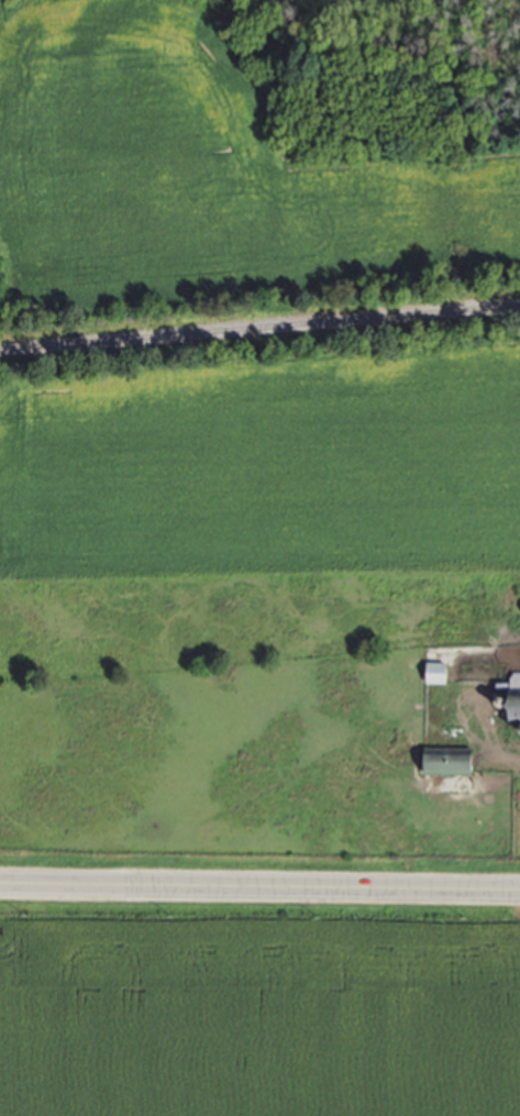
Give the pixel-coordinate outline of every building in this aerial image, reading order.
[(451,684),(451,663),(430,663),(430,684),(451,684)] [(504,693),(504,706),(513,706),(513,721),(519,721),(519,693),(504,693)] [(428,748),(428,775),(479,775),(479,748),(428,748)]
